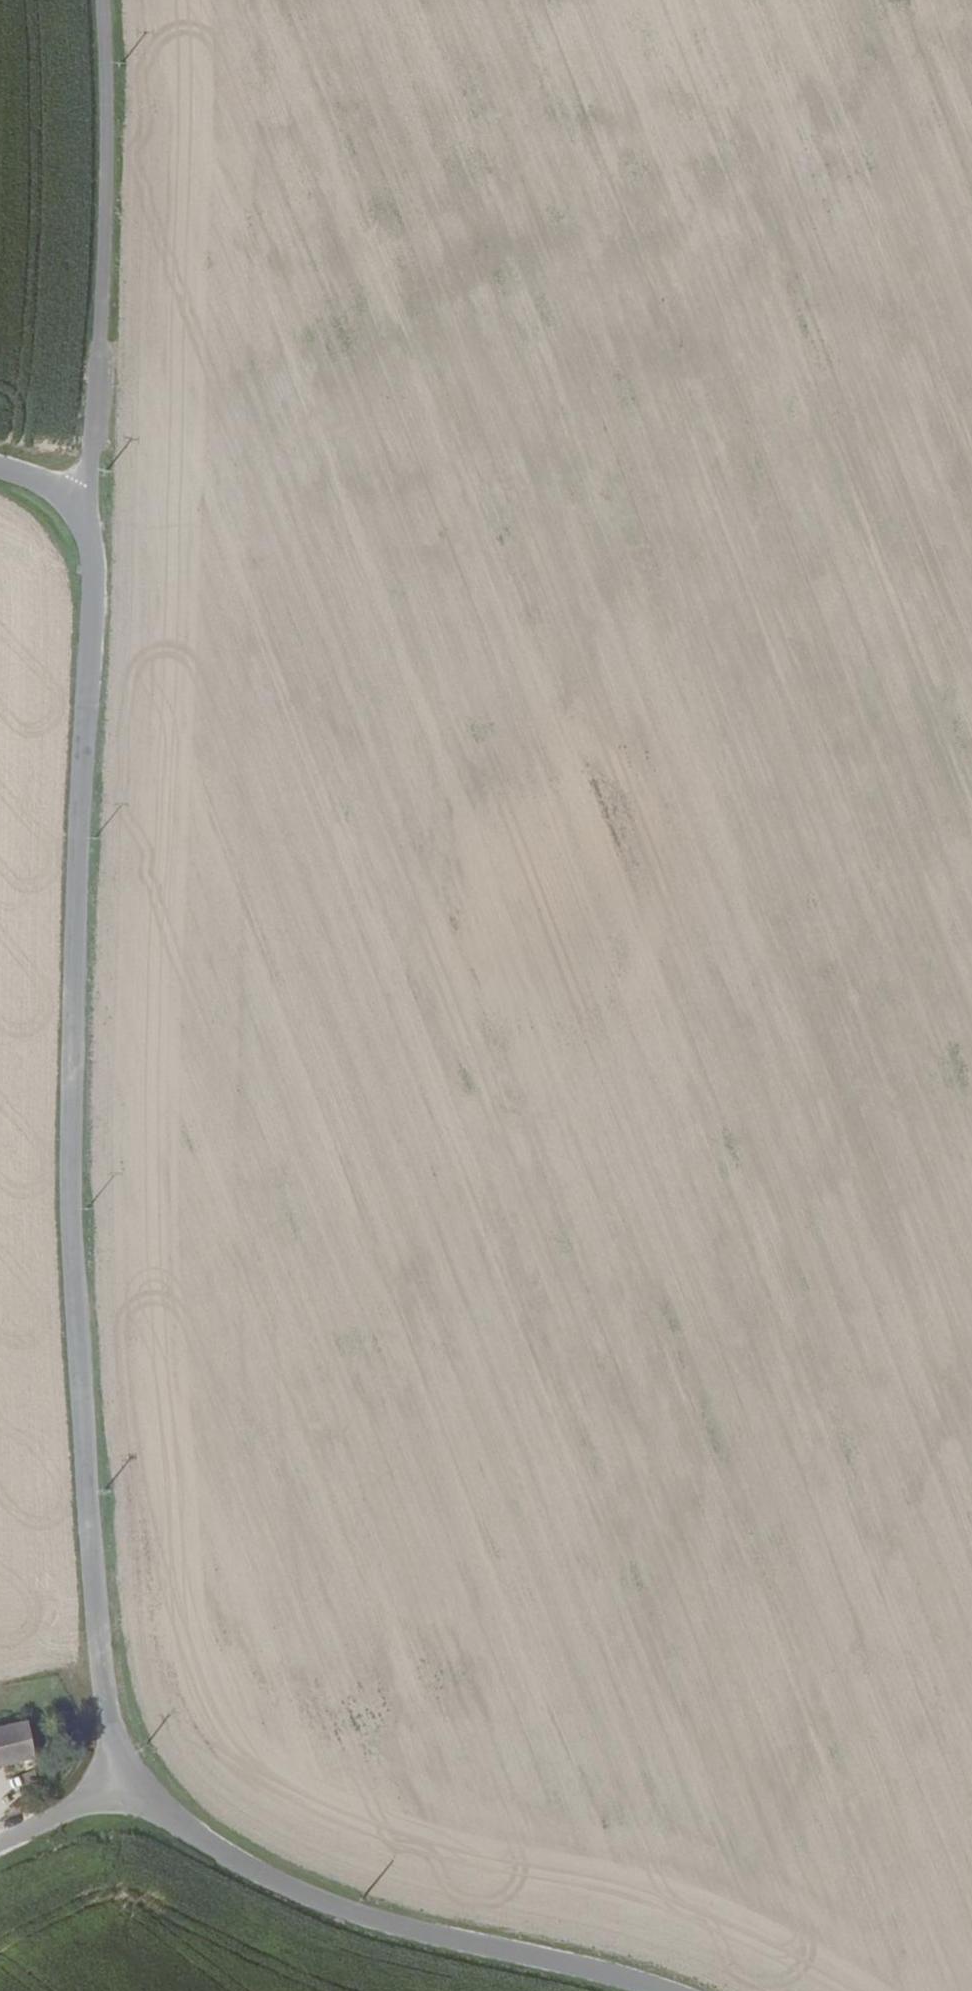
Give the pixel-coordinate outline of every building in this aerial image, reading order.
[(62,1742),(57,1708),(0,1718),(0,1751),(62,1742)] [(30,1795),(22,1777),(0,1791),(0,1798),(6,1812),(30,1795)]
